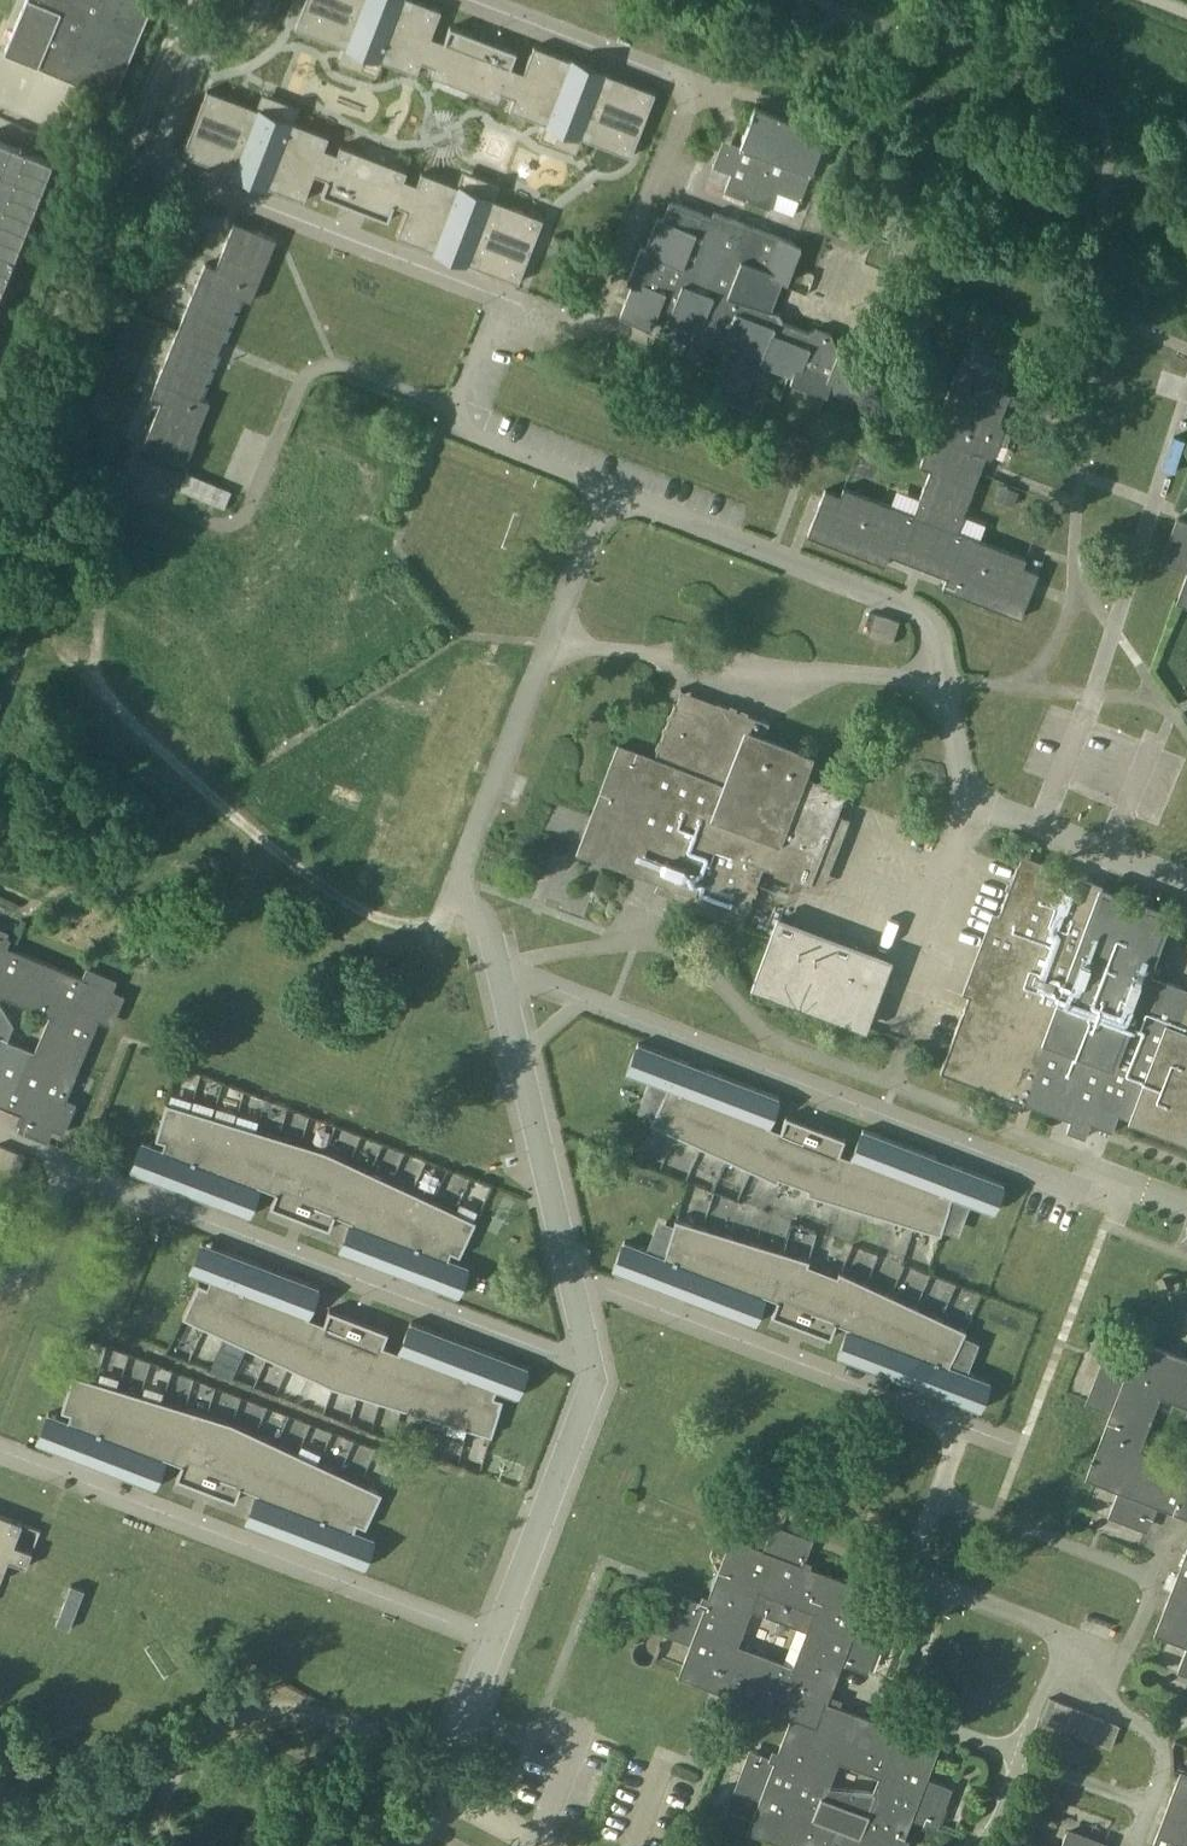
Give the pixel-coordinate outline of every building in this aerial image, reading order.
[(100,92),(114,99),(157,0),(30,0),(7,53),(100,92)] [(296,27),(417,73),(422,61),(435,66),(432,74),(498,100),(502,92),(515,97),(510,109),(631,156),(656,92),(647,89),(588,66),(534,46),(524,72),(511,67),(517,51),(498,44),(470,33),(450,26),(444,41),(431,36),(441,10),(416,0),(306,0),(296,27)] [(484,268),(519,282),(543,218),(422,171),(417,184),(404,179),(407,170),(340,145),(337,153),(324,148),(329,136),(208,89),(183,153),(218,166),(256,181),(305,199),(315,173),(328,178),(322,194),(343,202),(367,211),(388,219),(395,204),(408,209),(397,235),(453,256),(484,268)] [(812,171),(812,172),(828,132),(757,105),(742,146),(743,147),(733,171),(726,189),(771,207),(778,190),(801,198),(812,171)] [(0,153),(0,262),(37,167),(0,153)] [(829,390),(858,401),(859,402),(874,363),(840,350),(833,332),(815,326),(807,332),(784,323),(782,312),(773,309),(784,280),(790,282),(804,246),(799,244),(799,242),(714,209),(711,217),(675,203),(668,218),(660,215),(647,247),(641,245),(627,281),(634,283),(621,316),(654,329),(664,304),(675,308),(670,322),(695,332),(694,335),(729,349),(730,345),(763,358),(760,365),(794,378),(792,383),(827,396),(829,390)] [(879,214),(859,207),(852,224),(873,231),(879,214)] [(275,239),(234,222),(216,267),(204,262),(149,397),(160,401),(142,446),(183,463),(208,402),(198,397),(207,375),(239,296),(250,301),(275,239)] [(946,576),(942,587),(1020,617),(1037,571),(1022,566),(1026,557),(956,530),(985,455),(990,457),(1002,426),(997,424),(1009,393),(1001,390),(1007,375),(961,357),(920,465),(930,469),(913,513),(842,486),(839,494),(824,488),(806,535),(884,565),(889,554),(946,576)] [(179,490),(193,497),(223,509),(230,491),(186,472),(179,490)] [(1177,600),(1177,602),(1186,606),(1186,575),(1177,600)] [(891,642),(899,620),(875,612),(868,634),(891,642)] [(682,688),(677,702),(655,759),(618,745),(585,833),(631,850),(629,857),(680,877),(672,898),(691,905),(714,845),(763,864),(809,882),(844,792),(803,776),(811,755),(764,737),(770,721),(682,688)] [(740,924),(756,882),(763,864),(714,845),(691,905),(740,924)] [(1018,863),(1017,866),(968,995),(940,1070),(1025,1102),(1027,1096),(1105,888),(1101,886),(1098,894),(1090,890),(1094,880),(1082,875),(1078,886),(1018,863)] [(1113,1129),(1118,1114),(1183,1138),(1186,1126),(1186,991),(1181,989),(1182,984),(1166,978),(1164,982),(1143,974),(1167,912),(1105,888),(1027,1096),(1073,1114),(1068,1128),(1086,1135),(1091,1121),(1113,1129)] [(853,947),(778,920),(757,978),(829,1005),(827,1011),(865,1025),(889,961),(853,947)] [(26,1114),(22,1124),(45,1134),(49,1125),(64,1131),(75,1106),(65,1102),(101,1018),(110,1022),(120,998),(109,994),(115,979),(91,969),(87,978),(3,943),(7,933),(0,930),(0,995),(49,1015),(33,1051),(7,1040),(13,1024),(0,1005),(0,1104),(26,1114)] [(779,1096),(639,1042),(627,1072),(666,1087),(650,1122),(778,1182),(780,1177),(809,1188),(807,1193),(941,1234),(953,1197),(992,1212),(1004,1182),(863,1128),(852,1157),(840,1152),(846,1137),(786,1115),(781,1130),(768,1125),(779,1096)] [(163,1147),(143,1139),(131,1171),(248,1216),(260,1185),(276,1192),(271,1206),(330,1229),(335,1214),(352,1221),(340,1251),(457,1296),(469,1265),(449,1257),(452,1251),(460,1255),(477,1220),(326,1150),(167,1101),(156,1138),(165,1141),(163,1147)] [(26,1155),(0,1144),(0,1165),(19,1173),(26,1155)] [(664,1255),(625,1239),(613,1270),(754,1324),(765,1295),(777,1299),(772,1314),(831,1337),(837,1322),(849,1327),(838,1356),(979,1410),(990,1380),(951,1365),(967,1329),(839,1270),(838,1275),(809,1264),(810,1259),(676,1218),(664,1255)] [(320,1285),(203,1241),(190,1272),(210,1279),(208,1285),(199,1281),(183,1316),(333,1387),(492,1435),(504,1398),(494,1395),(497,1389),(517,1397),(529,1366),(411,1321),(400,1351),(383,1346),(389,1331),(330,1308),(324,1322),(308,1316),(320,1285)] [(1138,1340),(1126,1371),(1104,1363),(1090,1400),(1111,1408),(1085,1477),(1117,1489),(1109,1511),(1146,1525),(1154,1504),(1186,1516),(1186,1469),(1139,1451),(1160,1397),(1186,1408),(1186,1359),(1138,1340)] [(69,1419),(49,1411),(37,1443),(154,1488),(166,1457),(182,1463),(177,1477),(236,1500),(242,1486),(258,1492),(246,1523),(363,1568),(375,1536),(355,1529),(358,1523),(366,1527),(383,1492),(232,1422),(73,1373),(62,1410),(71,1413),(69,1419)] [(0,1580),(9,1559),(27,1566),(33,1551),(15,1544),(23,1523),(0,1514),(0,1580)] [(704,1606),(683,1599),(669,1635),(691,1643),(679,1674),(792,1717),(775,1762),(753,1754),(739,1789),(761,1797),(749,1830),(791,1845),(899,1845),(911,1814),(932,1822),(946,1784),(925,1776),(937,1746),(825,1703),(841,1659),(864,1668),(878,1631),(855,1622),(867,1591),(800,1565),(808,1544),(771,1530),(762,1552),(729,1539),(704,1606)] [(1157,1632),(1186,1643),(1186,1552),(1157,1632)] [(85,1589),(71,1584),(56,1623),(70,1628),(85,1589)] [(1179,1667),(1186,1670),(1186,1645),(1179,1667)] [(1120,1725),(1107,1720),(1049,1698),(1041,1720),(1111,1748),(1120,1725)] [(1182,1772),(1154,1845),(1186,1845),(1186,1774),(1182,1772)] [(1067,1835),(1063,1845),(1097,1845),(1067,1835)]
